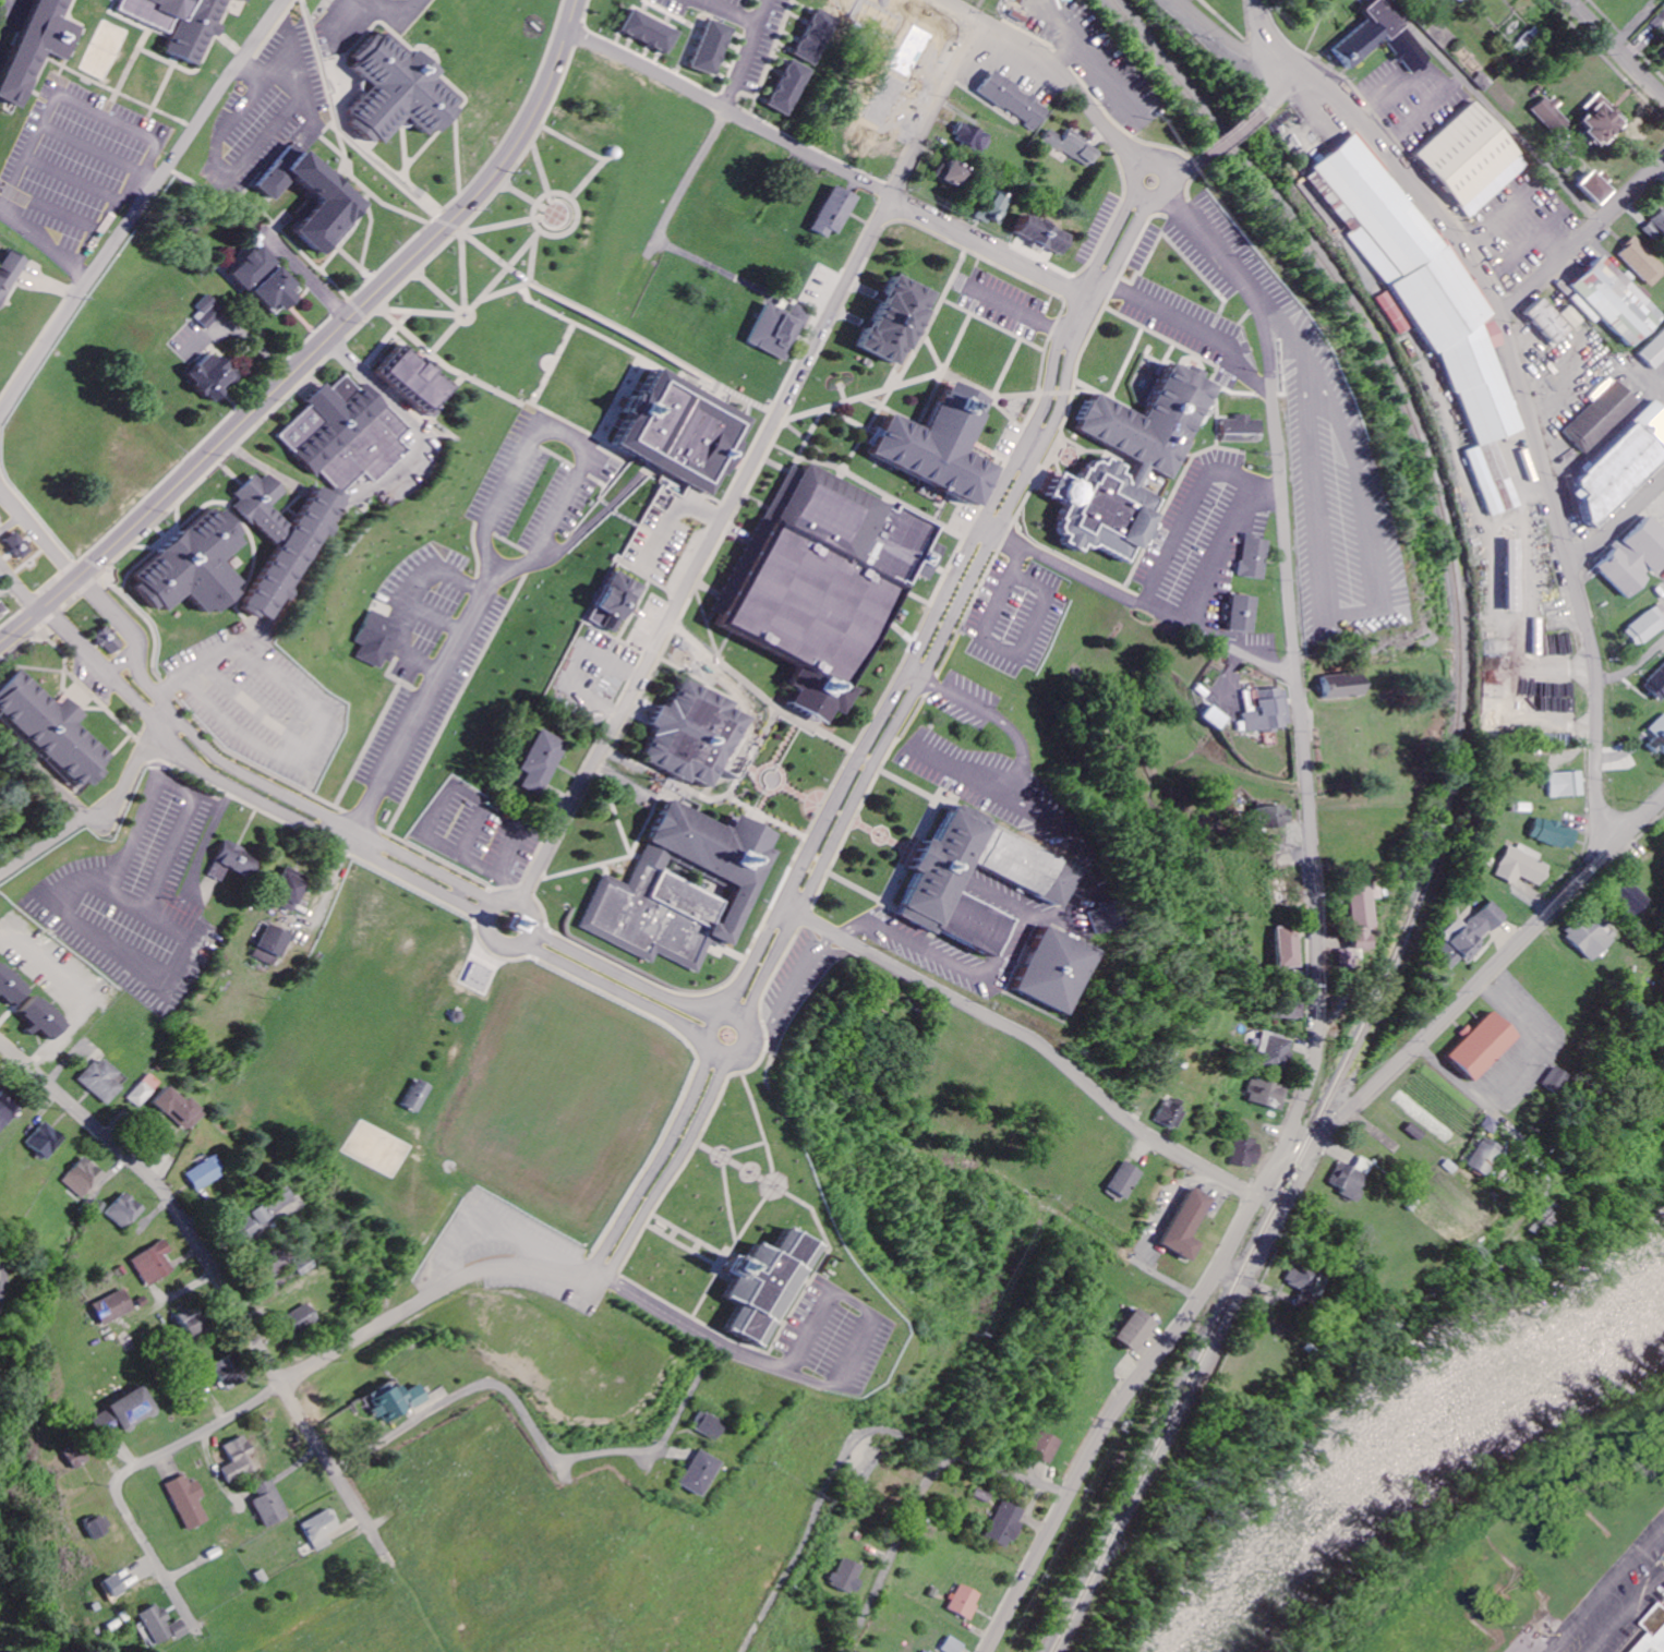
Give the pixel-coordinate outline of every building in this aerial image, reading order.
[(0,66),(30,0),(66,0),(59,15),(81,25),(64,61),(45,52),(20,107),(0,98),(0,66)] [(112,11),(117,0),(224,0),(193,69),(158,52),(173,19),(168,15),(160,32),(112,11)] [(1365,16),(1383,2),(1434,62),(1418,76),(1389,43),(1353,73),(1337,55),(1373,25),(1365,16)] [(622,31),(667,56),(679,32),(635,8),(622,31)] [(795,55),(817,65),(841,20),(819,8),(795,55)] [(709,20),(733,28),(715,76),(691,68),(709,20)] [(343,63),(377,26),(406,51),(411,45),(437,69),(430,76),(459,103),(429,136),(406,116),(378,147),(342,114),(369,85),(343,63)] [(768,104),(791,116),(815,71),(793,59),(768,104)] [(888,64),(924,82),(908,113),(872,96),(888,64)] [(1012,86),(1047,109),(1032,132),(997,109),(1012,86)] [(1587,108),(1592,113),(1582,124),(1606,146),(1627,124),(1619,116),(1622,113),(1601,93),(1587,108)] [(1565,104),(1554,94),(1535,112),(1558,135),(1571,122),(1559,109),(1565,104)] [(1419,160),(1476,108),(1532,170),(1475,221),(1419,160)] [(957,142),(988,153),(994,136),(963,124),(957,142)] [(1062,124),(1095,145),(1082,166),(1049,146),(1062,124)] [(1315,174),(1356,138),(1496,322),(1488,334),(1528,436),(1481,453),(1443,361),(1315,174)] [(252,185),(275,159),(285,167),(300,150),(362,206),(317,256),(288,230),(314,201),(289,179),(269,201),(252,185)] [(945,159),(968,169),(960,190),(936,179),(945,159)] [(1583,185),(1604,205),(1619,189),(1598,169),(1583,185)] [(829,184),(855,198),(833,240),(807,227),(829,184)] [(1006,198),(991,227),(972,216),(988,188),(1006,198)] [(1646,229),(1657,241),(1663,235),(1663,212),(1646,229)] [(1022,214),(1066,236),(1057,255),(1012,233),(1022,214)] [(1638,237),(1621,254),(1653,288),(1663,278),(1663,265),(1638,237)] [(255,246),(273,264),(244,291),(227,274),(255,246)] [(29,264),(0,307),(0,258),(7,249),(29,264)] [(1597,323),(1603,318),(1634,350),(1663,320),(1663,315),(1607,256),(1574,288),(1580,294),(1574,300),(1597,323)] [(298,289),(269,316),(248,293),(275,266),(298,289)] [(889,275),(928,293),(892,366),(853,348),(889,275)] [(807,312),(781,363),(746,346),(772,294),(807,312)] [(225,311),(208,296),(191,315),(208,330),(225,311)] [(1563,316),(1547,298),(1528,315),(1557,347),(1587,321),(1574,306),(1563,316)] [(1643,355),(1659,371),(1663,365),(1663,333),(1643,355)] [(399,343),(449,383),(426,412),(376,373),(399,343)] [(207,351),(234,379),(209,403),(182,375),(207,351)] [(1093,393),(1138,418),(1168,364),(1214,389),(1166,478),(1145,467),(1134,486),(1156,498),(1121,564),(1082,542),(1075,553),(1059,544),(1063,536),(1049,529),(1062,505),(1046,497),(1059,473),(1077,483),(1090,458),(1101,463),(1105,457),(1121,466),(1117,473),(1128,480),(1136,463),(1072,430),(1093,393)] [(658,367),(755,419),(741,443),(745,444),(727,475),(724,474),(712,495),(616,444),(658,367)] [(277,436),(343,374),(357,387),(363,382),(407,430),(397,438),(408,449),(371,483),(361,472),(339,492),(318,470),(313,475),(277,436)] [(864,450),(885,409),(918,427),(944,376),(985,398),(963,439),(999,459),(974,508),(864,450)] [(1566,434),(1589,455),(1641,402),(1619,380),(1566,434)] [(1660,401),(1578,482),(1590,495),(1580,505),(1601,526),(1663,464),(1663,406),(1660,401)] [(1219,419),(1258,419),(1258,441),(1219,441),(1219,419)] [(718,629),(794,663),(794,669),(787,686),(795,690),(788,706),(827,723),(831,713),(843,714),(854,690),(852,689),(906,571),(927,580),(932,567),(933,556),(926,552),(938,526),(897,507),(897,508),(805,466),(803,471),(790,465),(770,510),(774,512),(773,529),(760,559),(754,559),(753,560),(753,573),(743,573),(718,629)] [(274,548),(230,507),(237,499),(230,492),(250,473),(256,480),(263,474),(280,492),(267,508),(288,527),(274,548)] [(238,605),(274,548),(288,527),(314,483),(342,501),(266,623),(238,605)] [(126,575),(212,506),(241,543),(217,563),(240,591),(205,619),(184,593),(159,614),(126,575)] [(1629,600),(1654,574),(1656,576),(1663,568),(1663,528),(1652,516),(1626,542),(1625,541),(1598,568),(1629,600)] [(3,541),(15,531),(20,536),(23,534),(27,540),(25,541),(31,547),(29,548),(32,552),(22,560),(15,556),(3,541)] [(1266,540),(1262,580),(1235,578),(1240,536),(1266,540)] [(1509,540),(1509,612),(1521,612),(1522,540),(1509,540)] [(613,569),(643,587),(616,635),(587,618),(613,569)] [(1252,598),(1247,634),(1222,630),(1227,595),(1252,598)] [(1,600),(0,601),(0,621),(10,615),(1,600)] [(1663,632),(1663,606),(1663,605),(1626,628),(1637,647),(1663,632)] [(398,626),(378,670),(346,654),(365,612),(398,626)] [(95,637),(106,627),(110,630),(112,628),(117,634),(114,636),(123,646),(112,655),(95,637)] [(76,786),(0,713),(0,682),(14,667),(106,756),(76,786)] [(1662,702),(1663,701),(1663,668),(1646,683),(1662,702)] [(1327,698),(1367,699),(1368,676),(1327,674),(1327,698)] [(679,679),(747,716),(704,795),(637,758),(679,679)] [(1255,692),(1256,706),(1249,707),(1249,696),(1242,697),(1245,732),(1290,729),(1286,689),(1255,692)] [(1202,718),(1219,731),(1228,719),(1211,706),(1202,718)] [(1661,758),(1663,756),(1663,721),(1652,730),(1658,738),(1650,744),(1661,758)] [(539,727),(567,743),(541,791),(513,775),(539,727)] [(1552,774),(1553,798),(1586,796),(1585,773),(1552,774)] [(574,928),(601,873),(624,885),(666,800),(724,829),(736,806),(776,827),(765,848),(774,853),(725,950),(708,941),(692,973),(654,953),(648,965),(574,928)] [(892,912),(950,804),(1075,870),(1054,908),(968,863),(953,891),(1011,921),(989,963),(892,912)] [(1290,828),(1289,807),(1260,808),(1261,829),(1290,828)] [(1580,829),(1537,819),(1533,841),(1575,851),(1580,829)] [(220,841),(256,859),(244,881),(209,861),(220,841)] [(1543,856),(1512,843),(1499,877),(1520,886),(1523,878),(1544,887),(1552,866),(1541,862),(1543,856)] [(284,867),(309,881),(290,916),(264,902),(284,867)] [(1648,903),(1630,882),(1614,896),(1632,917),(1648,903)] [(1348,889),(1352,949),(1337,950),(1338,968),(1354,967),(1353,952),(1370,950),(1368,929),(1375,928),(1373,900),(1381,900),(1380,886),(1348,889)] [(1468,926),(1462,920),(1443,936),(1449,943),(1440,951),(1455,969),(1468,958),(1472,962),(1487,949),(1482,943),(1510,918),(1496,902),(1468,926)] [(1091,937),(1115,930),(1108,906),(1085,912),(1091,937)] [(1594,962),(1616,939),(1589,913),(1567,937),(1594,962)] [(262,925),(288,939),(272,972),(245,957),(262,925)] [(1039,926),(1095,955),(1060,1021),(1004,991),(1039,926)] [(1300,927),(1278,928),(1279,969),(1301,968),(1300,927)] [(16,1008),(32,991),(0,962),(0,993),(16,1008)] [(38,1028),(54,1042),(69,1026),(38,996),(22,1012),(38,1028)] [(1305,1007),(1283,1006),(1282,1019),(1305,1020),(1305,1007)] [(1521,1039),(1495,1012),(1475,1031),(1470,1026),(1462,1033),(1467,1039),(1449,1056),(1474,1083),(1521,1039)] [(1264,1066),(1288,1071),(1295,1040),(1264,1033),(1260,1053),(1266,1055),(1264,1066)] [(115,1081),(121,1074),(103,1057),(81,1081),(108,1107),(124,1089),(115,1081)] [(1569,1075),(1554,1067),(1543,1087),(1558,1095),(1569,1075)] [(129,1099),(140,1109),(162,1084),(150,1074),(129,1099)] [(409,1114),(420,1086),(405,1080),(393,1108),(409,1114)] [(1250,1104),(1286,1110),(1289,1087),(1254,1081),(1250,1104)] [(188,1134),(205,1115),(187,1099),(184,1102),(169,1088),(155,1103),(188,1134)] [(20,1114),(0,1096),(0,1097),(0,1136),(20,1114)] [(1187,1111),(1167,1100),(1155,1121),(1176,1132),(1187,1111)] [(49,1161),(68,1141),(48,1122),(29,1143),(49,1161)] [(1467,1169),(1487,1178),(1501,1147),(1482,1138),(1467,1169)] [(1238,1139),(1235,1166),(1261,1168),(1264,1142),(1238,1139)] [(64,1182),(85,1201),(107,1176),(87,1158),(64,1182)] [(216,1158),(186,1173),(196,1192),(225,1178),(216,1158)] [(1341,1162),(1331,1184),(1344,1190),(1341,1195),(1356,1203),(1375,1164),(1361,1158),(1355,1169),(1341,1162)] [(1108,1189),(1126,1200),(1143,1172),(1125,1161),(1108,1189)] [(1215,1199),(1192,1188),(1163,1247),(1194,1262),(1203,1244),(1194,1240),(1215,1199)] [(264,1205),(273,1216),(293,1200),(284,1189),(264,1205)] [(126,1232),(145,1211),(127,1194),(107,1214),(126,1232)] [(272,1225),(262,1207),(237,1222),(247,1240),(272,1225)] [(724,1327),(735,1304),(720,1297),(731,1276),(719,1269),(728,1251),(741,1257),(751,1240),(768,1249),(780,1226),(813,1243),(760,1347),(724,1327)] [(165,1256),(171,1253),(166,1242),(132,1259),(147,1288),(174,1274),(165,1256)] [(258,1259),(268,1279),(290,1267),(279,1247),(258,1259)] [(1327,1275),(1293,1264),(1286,1286),(1319,1297),(1327,1275)] [(135,1312),(124,1290),(92,1305),(103,1327),(135,1312)] [(294,1341),(319,1324),(306,1304),(280,1321),(294,1341)] [(177,1316),(189,1341),(206,1333),(194,1308),(177,1316)] [(1116,1340),(1136,1355),(1159,1325),(1139,1310),(1116,1340)] [(213,1365),(224,1392),(242,1385),(231,1358),(213,1365)] [(95,1414),(108,1439),(156,1414),(143,1389),(95,1414)] [(725,1423),(699,1413),(692,1430),(718,1440),(725,1423)] [(1057,1442),(1030,1430),(1020,1453),(1046,1465),(1057,1442)] [(221,1469),(228,1483),(255,1471),(248,1456),(252,1454),(244,1437),(224,1446),(232,1464),(221,1469)] [(61,1455),(74,1471),(86,1461),(73,1445),(61,1455)] [(698,1499),(719,1464),(698,1451),(677,1486),(698,1499)] [(188,1532),(209,1523),(199,1500),(205,1498),(198,1482),(191,1485),(186,1476),(167,1485),(188,1532)] [(266,1530),(289,1519),(271,1480),(254,1488),(259,1499),(253,1502),(266,1530)] [(1013,1544),(1022,1526),(1017,1523),(1023,1512),(1002,1501),(983,1539),(1004,1549),(1008,1541),(1013,1544)] [(315,1553),(332,1546),(328,1535),(339,1531),(332,1512),(303,1522),(315,1553)] [(94,1542),(114,1533),(106,1516),(86,1525),(94,1542)] [(832,1585),(856,1595),(862,1581),(857,1579),(863,1566),(843,1558),(832,1585)] [(111,1598),(123,1592),(115,1574),(103,1580),(111,1598)] [(946,1609),(971,1620),(982,1594),(960,1585),(955,1595),(953,1594),(946,1609)] [(181,1619),(169,1625),(158,1604),(138,1613),(153,1645),(173,1636),(175,1640),(187,1633),(181,1619)] [(1643,1630),(1659,1644),(1652,1651),(1663,1651),(1663,1607),(1643,1630)] [(945,1651),(962,1651),(966,1645),(950,1636),(942,1650),(945,1651)]
